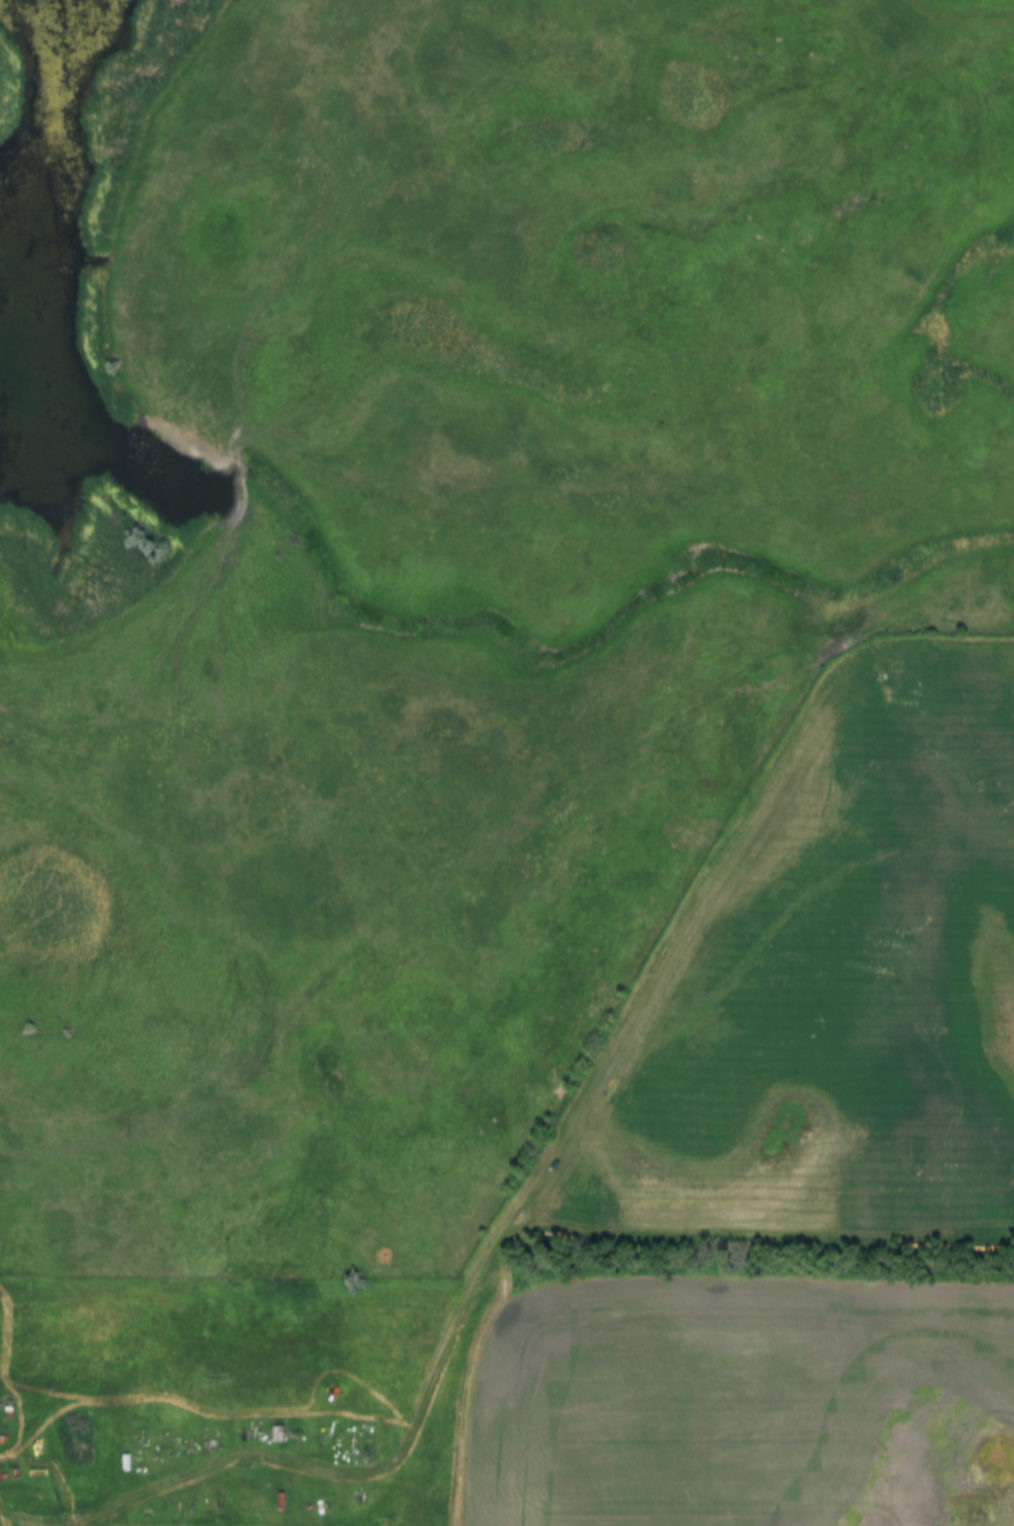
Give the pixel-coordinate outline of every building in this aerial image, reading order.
[(273,1441),(282,1441),(282,1427),(273,1427),(273,1441)]
